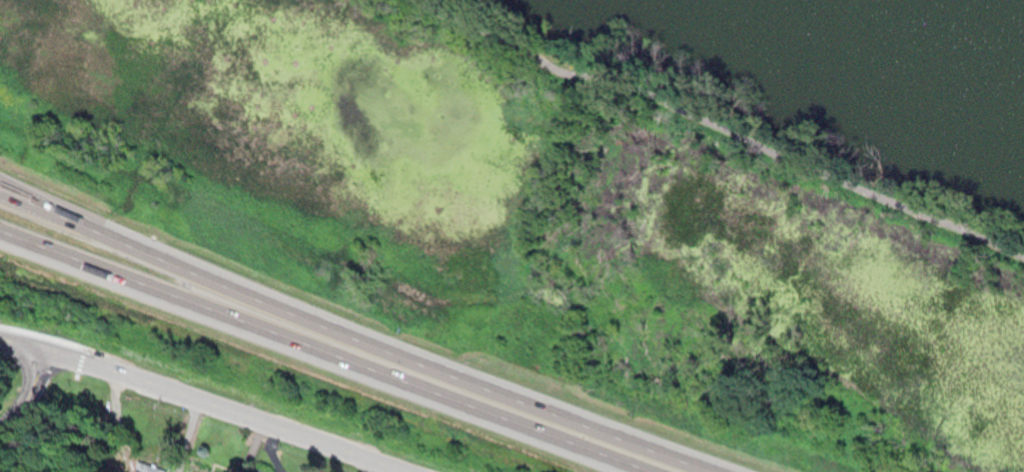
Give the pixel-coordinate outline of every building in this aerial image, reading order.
[(125,471),(158,471),(159,470),(131,457),(125,471)]
